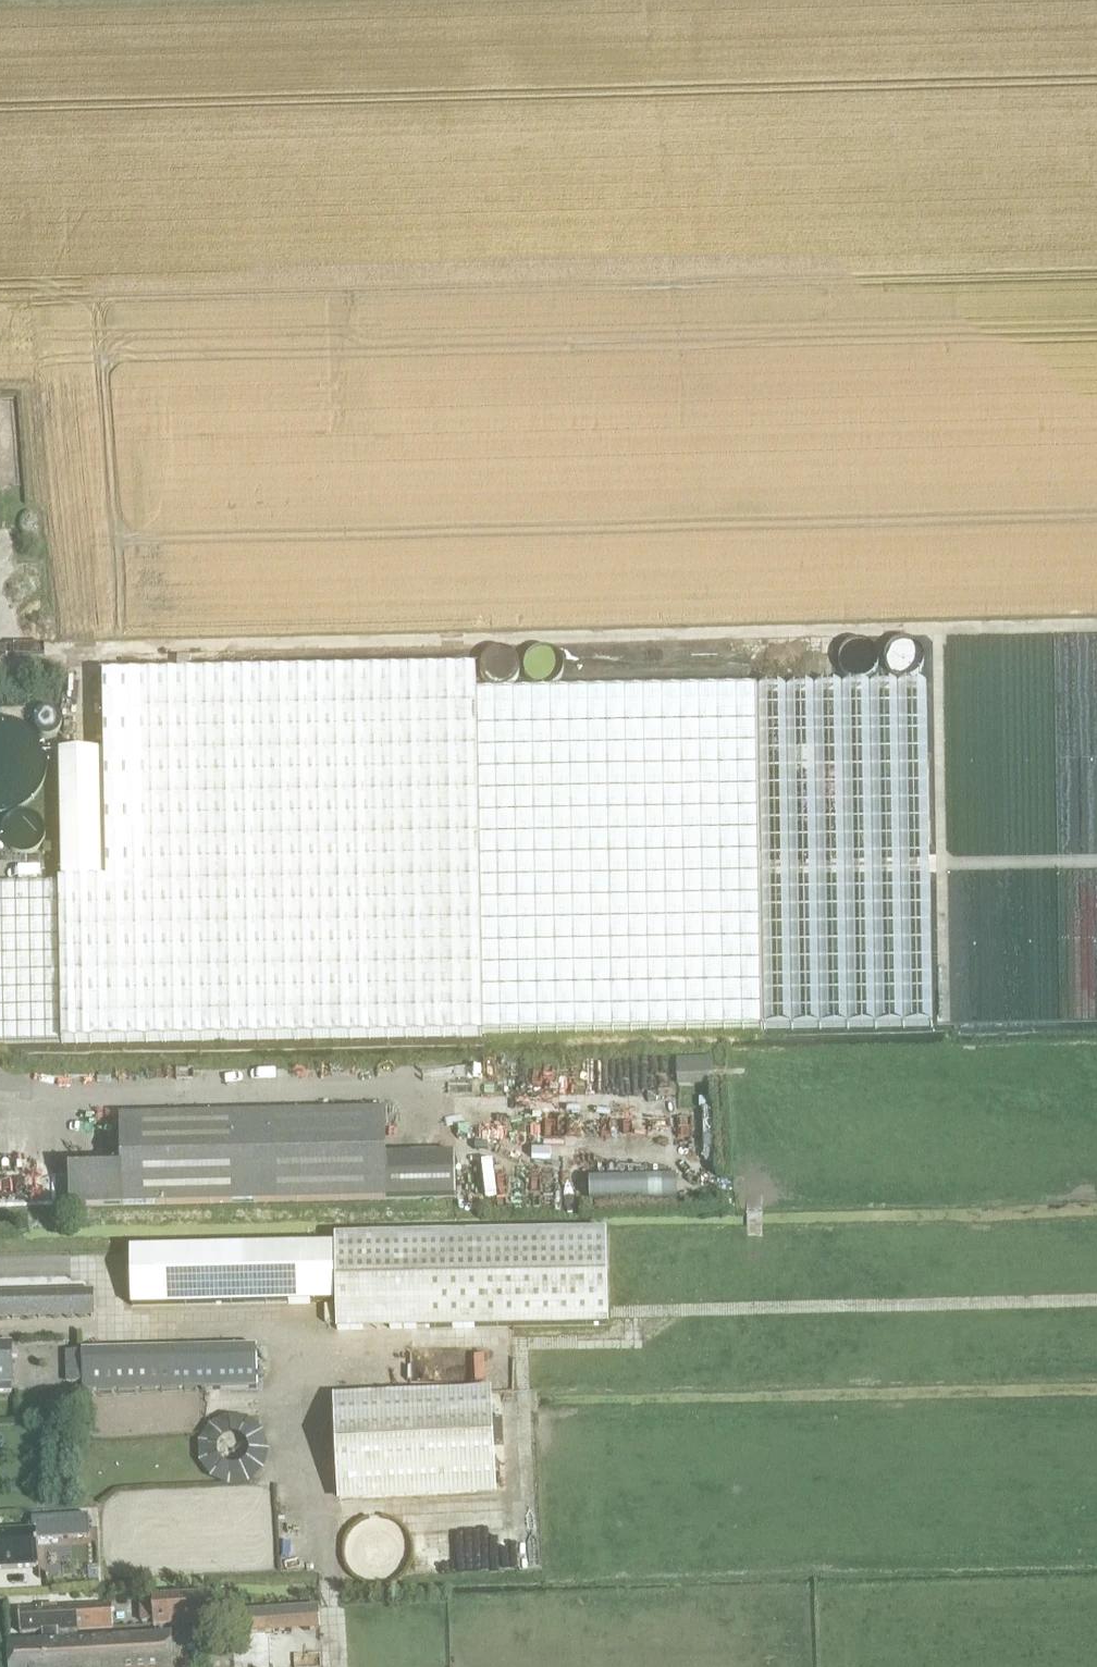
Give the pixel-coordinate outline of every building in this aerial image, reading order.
[(104,752),(106,882),(63,883),(0,884),(0,1043),(483,1036),(764,1031),(758,689),(476,693),(476,670),(103,676),(104,752)] [(927,686),(758,689),(764,1031),(931,1028),(927,686)] [(63,883),(106,882),(104,752),(61,752),(63,883)] [(678,1086),(714,1085),(713,1059),(677,1060),(678,1086)] [(71,1202),(123,1201),(385,1195),(456,1194),(455,1154),(384,1155),(383,1111),(121,1117),(122,1156),(117,1156),(113,1161),(112,1166),(70,1167),(71,1202)] [(609,1325),(608,1314),(608,1305),(607,1233),(335,1238),(335,1247),(336,1302),(336,1329),(609,1325)] [(336,1302),(335,1247),(131,1250),(132,1306),(336,1302)] [(93,1292),(0,1294),(0,1318),(94,1316),(93,1292)] [(11,1392),(10,1344),(0,1344),(0,1392),(11,1392)] [(66,1383),(83,1383),(83,1391),(169,1389),(257,1386),(256,1348),(169,1350),(82,1351),(65,1351),(66,1383)] [(490,1391),(338,1399),(333,1399),(338,1497),(495,1489),(490,1391)] [(0,1533),(0,1570),(39,1568),(38,1541),(91,1539),(90,1517),(32,1520),(33,1531),(0,1533)] [(153,1626),(209,1623),(207,1595),(152,1598),(152,1602),(153,1622),(153,1626)] [(153,1622),(152,1602),(141,1603),(142,1623),(153,1622)] [(42,1632),(43,1637),(57,1636),(57,1631),(112,1628),(111,1606),(56,1609),(53,1607),(45,1607),(43,1610),(19,1611),(20,1633),(42,1632)] [(232,1613),(233,1633),(321,1628),(320,1608),(232,1613)] [(57,1640),(57,1636),(43,1637),(43,1641),(9,1643),(10,1666),(173,1666),(171,1634),(57,1640)]
